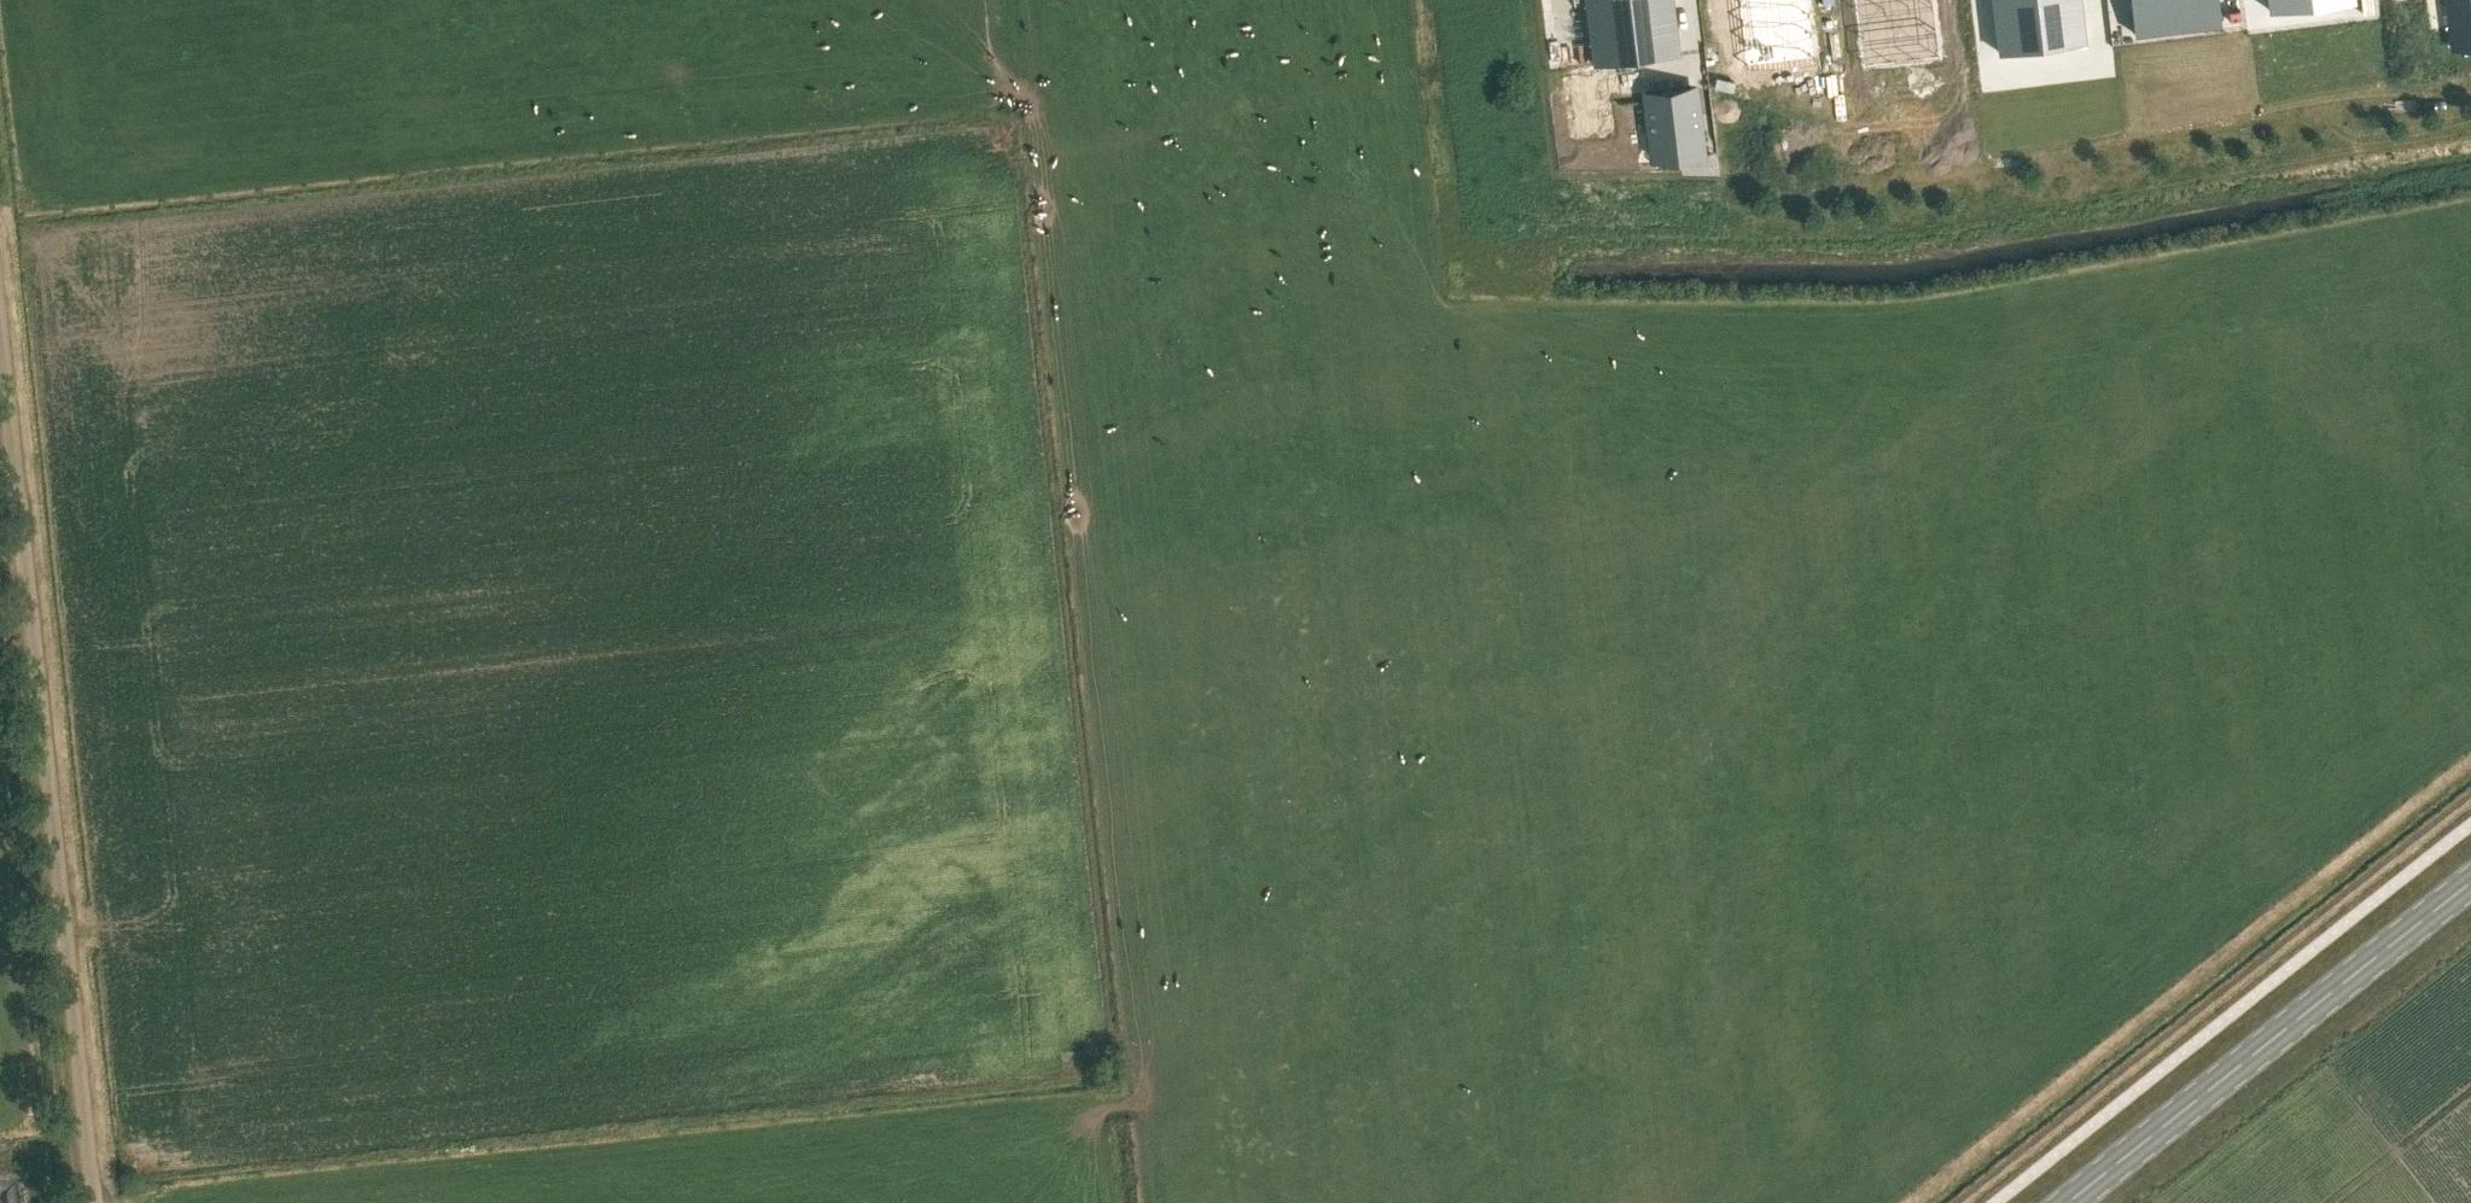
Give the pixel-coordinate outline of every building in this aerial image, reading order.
[(1594,64),(1680,53),(1674,0),(1586,0),(1594,64)] [(1743,73),(1813,64),(1805,0),(1735,0),(1743,73)] [(1932,0),(1858,0),(1860,13),(1932,5),(1932,0)] [(2086,41),(2081,0),(1993,0),(1999,52),(2086,41)] [(2135,33),(2222,23),(2219,0),(2131,0),(2135,33)] [(2270,10),(2348,0),(2268,0),(2270,10)] [(2451,47),(2470,45),(2470,0),(2446,0),(2451,47)] [(1939,58),(1932,5),(1860,13),(1866,67),(1939,58)] [(1694,88),(1646,93),(1654,158),(1702,152),(1694,88)]
